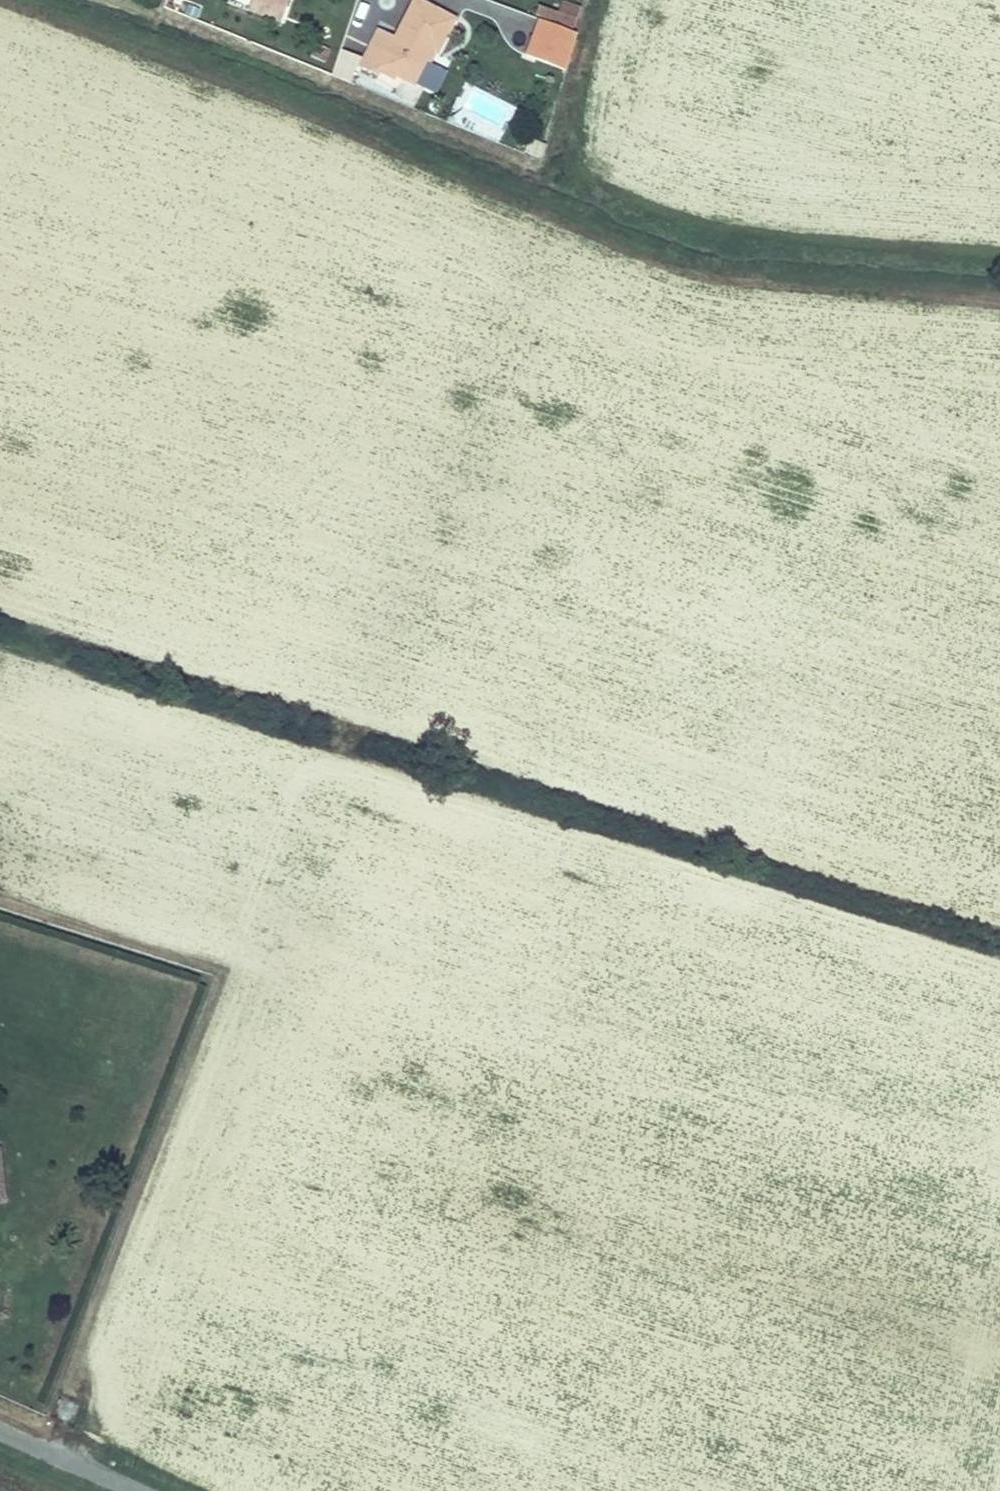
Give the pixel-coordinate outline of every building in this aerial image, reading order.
[(263,0),(255,0),(252,11),(278,20),(283,7),(263,0)] [(289,0),(263,0),(283,7),(286,8),(289,0)] [(360,65),(378,75),(376,79),(396,90),(402,79),(413,84),(431,50),(437,53),(454,19),(418,0),(414,0),(394,38),(378,30),(360,65)] [(558,13),(554,22),(573,29),(580,10),(561,3),(558,13)] [(538,6),(535,15),(554,22),(558,13),(538,6)] [(565,73),(578,35),(537,21),(524,60),(565,73)] [(347,81),(357,54),(342,49),(333,75),(347,81)]
